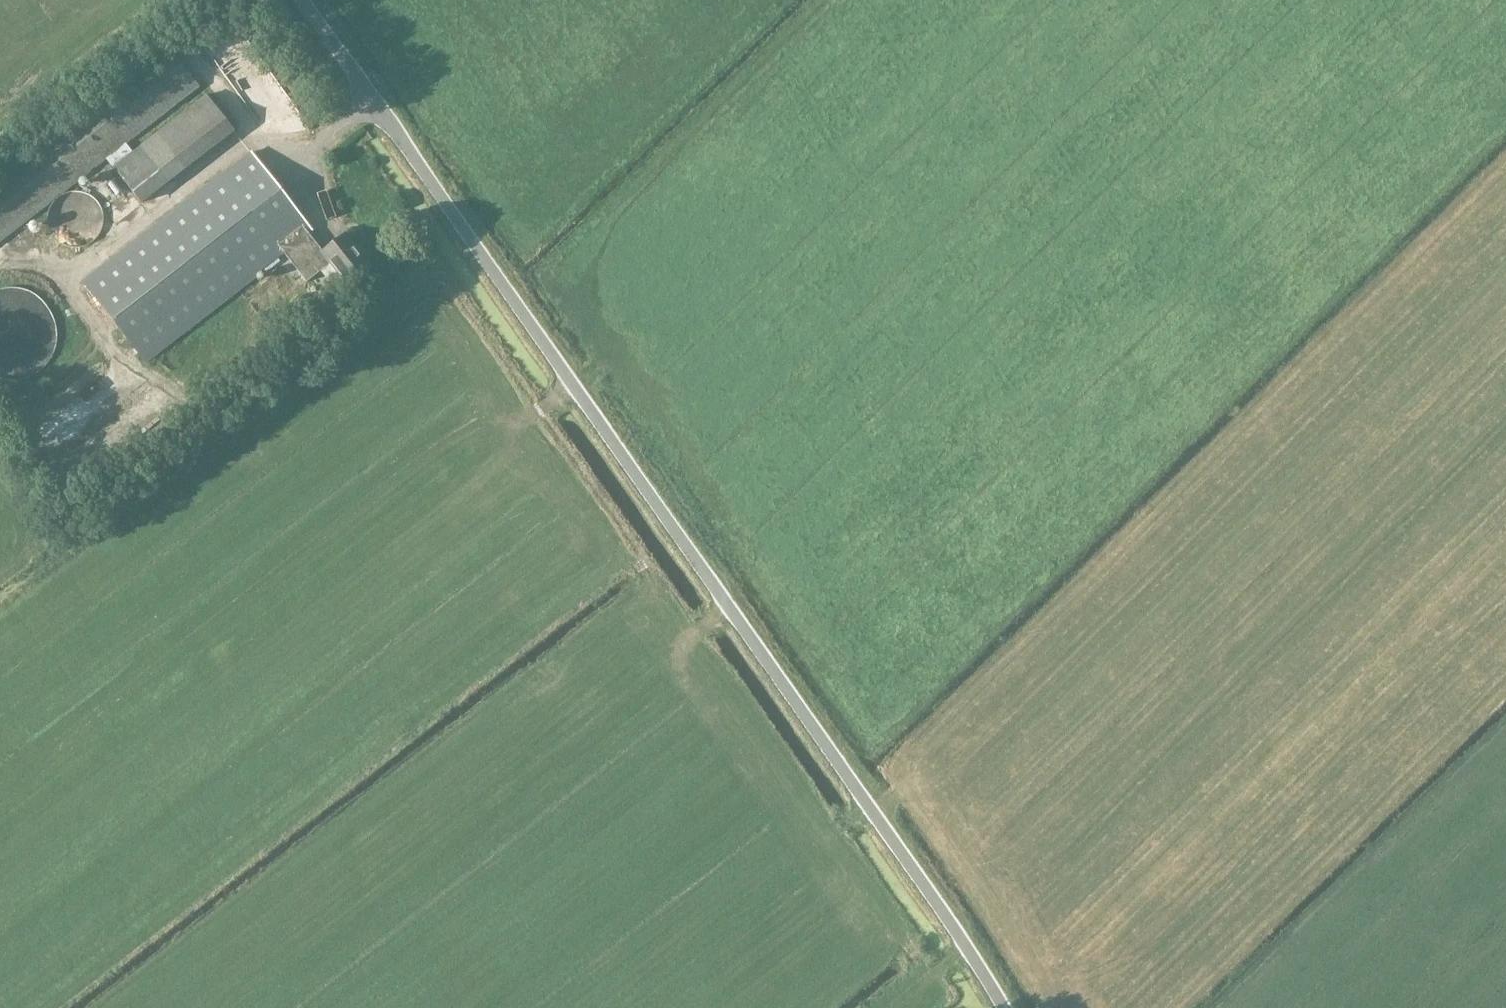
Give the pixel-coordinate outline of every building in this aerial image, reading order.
[(243,39),(213,60),(268,138),(293,120),(273,92),(278,88),(243,39)] [(132,153),(124,142),(197,85),(168,47),(0,177),(0,238),(104,158),(113,168),(141,203),(232,132),(205,97),(132,153)] [(321,253),(306,234),(310,231),(248,153),(81,283),(142,362),(282,253),(304,282),(327,263),(347,288),(370,269),(343,236),(321,253)] [(101,225),(101,223),(102,220),(102,218),(102,215),(101,213),(101,211),(100,208),(99,206),(98,204),(96,202),(95,200),(93,198),(91,197),(89,195),(87,194),(85,193),(83,192),(80,191),(78,191),(75,190),(73,190),(68,191),(66,192),(63,192),(61,193),(59,195),(57,196),(55,198),(53,200),(51,202),(48,208),(46,214),(46,216),(46,219),(46,221),(46,224),(47,226),(48,228),(48,231),(50,233),(51,235),(52,237),(54,239),(56,240),(58,242),(60,243),(62,244),(65,245),(67,246),(69,246),(72,246),(74,246),(77,246),(79,246),(81,245),(84,245),(86,244),(88,242),(90,241),(92,240),(94,238),(95,236),(97,234),(98,232),(99,230),(100,228),(101,225)] [(0,379),(4,380),(9,381),(13,381),(17,380),(21,379),(25,378),(29,377),(32,375),(36,373),(39,371),(42,368),(45,365),(48,362),(50,358),(52,355),(54,351),(55,347),(56,343),(57,339),(57,335),(57,331),(57,327),(56,323),(55,319),(53,315),(51,311),(49,308),(46,304),(44,301),(41,298),(37,296),(34,294),(30,292),(27,290),(23,289),(19,288),(15,288),(10,288),(6,288),(2,288),(0,289),(0,379)]
